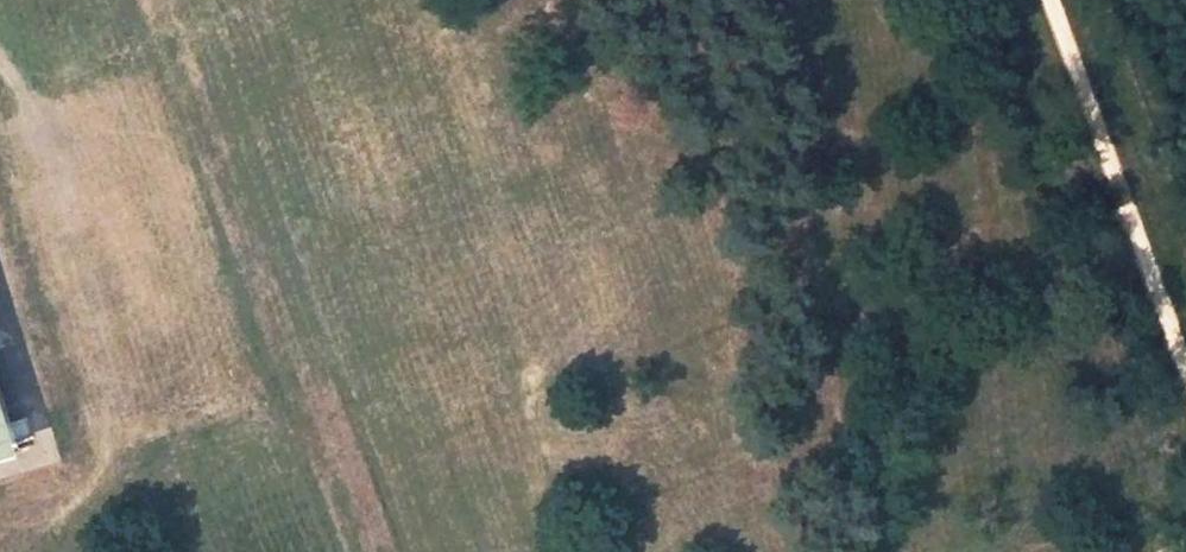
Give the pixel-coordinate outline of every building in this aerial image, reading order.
[(0,382),(0,462),(25,454),(0,382)]
